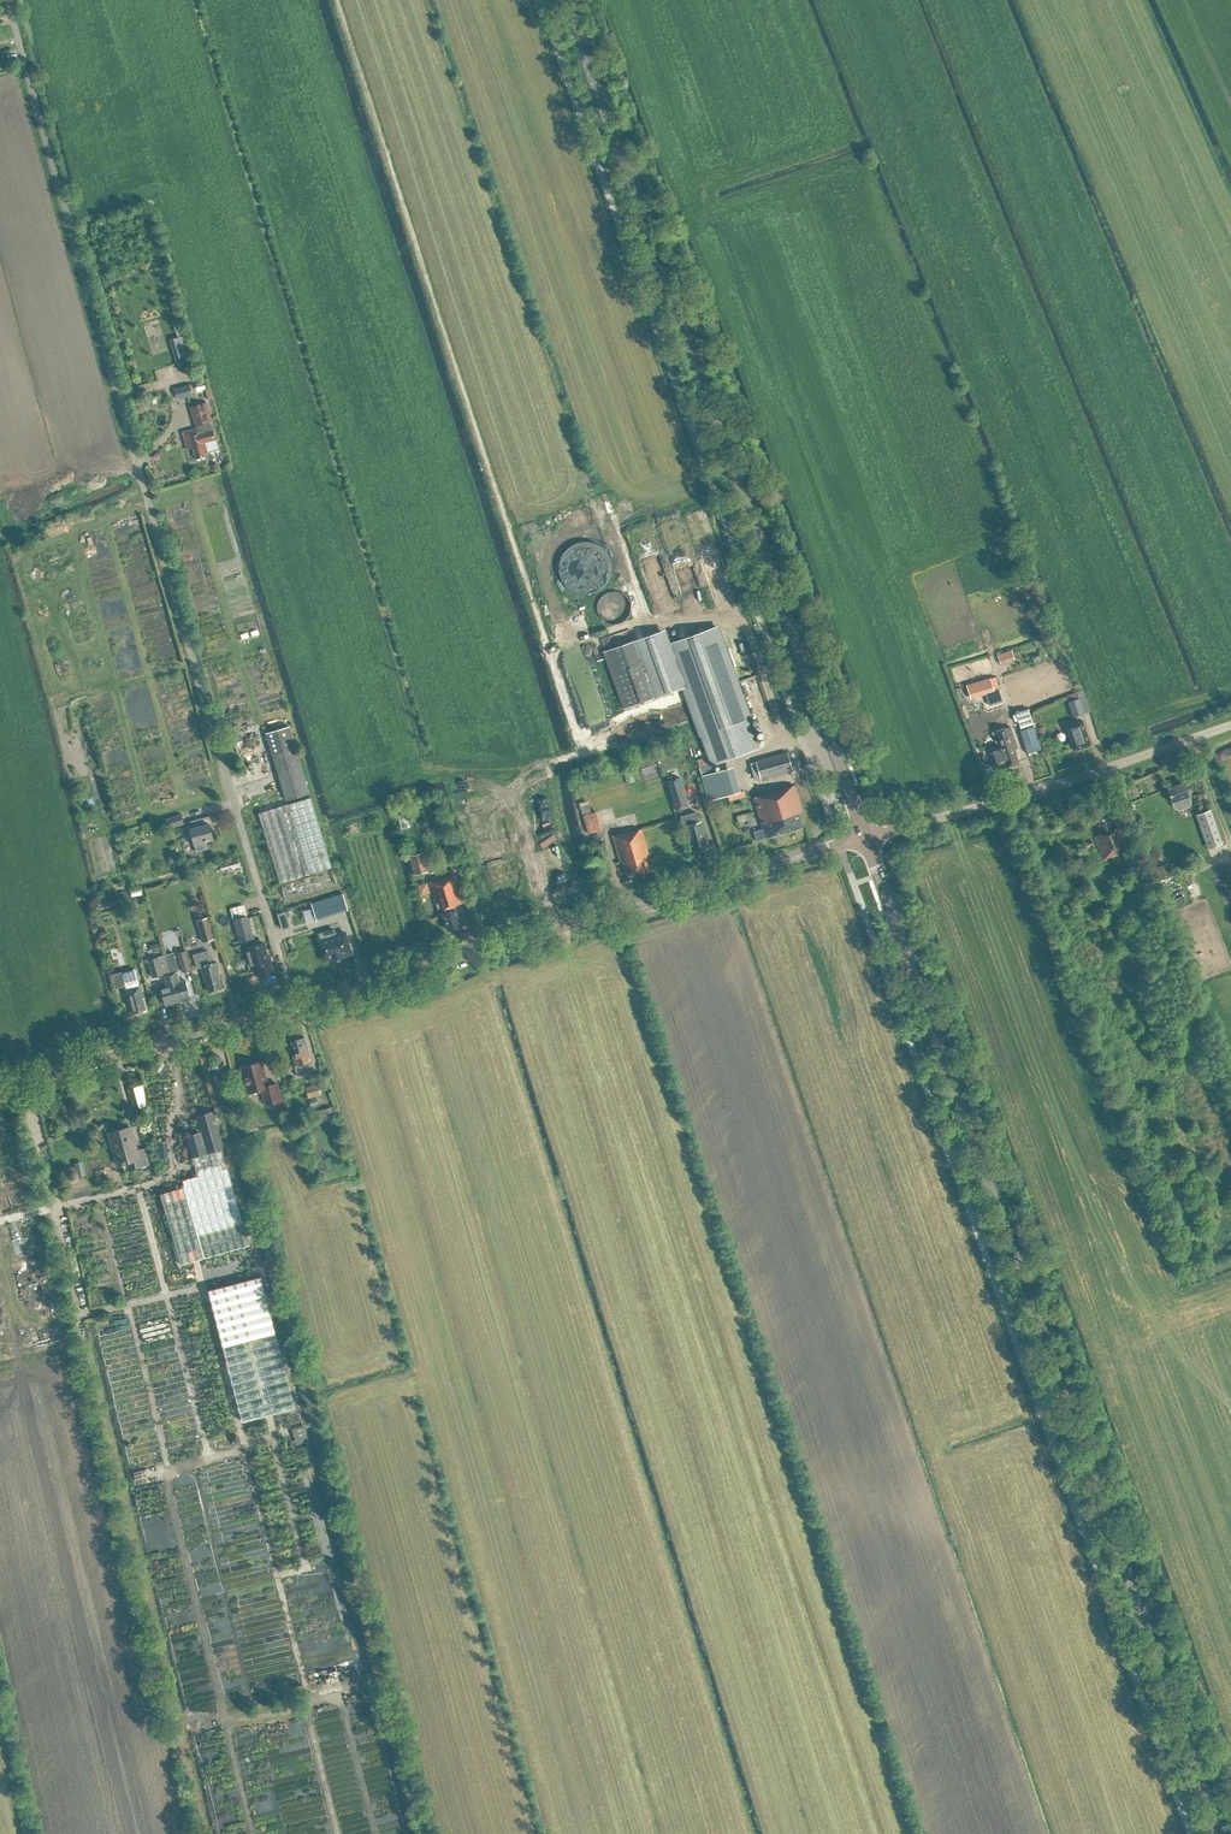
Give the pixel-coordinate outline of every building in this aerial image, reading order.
[(172,348),(187,344),(184,336),(170,340),(172,348)] [(178,399),(193,395),(189,383),(175,388),(178,399)] [(204,452),(217,448),(204,403),(190,407),(196,428),(183,432),(187,447),(192,445),(196,458),(205,455),(204,452)] [(690,526),(708,521),(705,507),(687,511),(690,526)] [(574,575),(574,585),(604,583),(603,572),(609,571),(606,543),(564,546),(566,576),(574,575)] [(601,592),(595,597),(592,604),(592,612),(595,619),(600,624),(608,627),(615,626),(622,623),(627,616),(628,609),(627,601),(623,595),(616,591),(609,590),(601,592)] [(634,640),(603,651),(623,709),(681,688),(698,736),(700,736),(707,756),(710,765),(714,763),(759,747),(749,718),(751,717),(718,625),(670,642),(665,629),(634,640)] [(1013,648),(999,652),(1002,662),(1017,658),(1013,648)] [(975,672),(986,670),(983,661),(973,664),(975,672)] [(973,698),(992,693),(988,679),(969,684),(973,698)] [(1072,717),(1084,713),(1090,711),(1083,690),(1065,695),(1072,717)] [(1037,724),(1043,721),(1040,714),(1034,717),(1037,724)] [(1073,750),(1090,744),(1081,720),(1065,725),(1067,731),(1073,750)] [(286,800),(309,792),(289,726),(266,733),(286,800)] [(1011,726),(993,732),(997,745),(987,748),(993,766),(1004,762),(1006,766),(1018,762),(1014,749),(1018,748),(1011,726)] [(1020,731),(1027,754),(1041,750),(1033,727),(1020,731)] [(760,778),(792,769),(787,751),(755,760),(760,778)] [(716,771),(714,763),(710,765),(707,756),(696,759),(701,775),(716,771)] [(643,773),(656,769),(653,759),(640,763),(643,773)] [(626,783),(635,781),(631,766),(622,769),(626,783)] [(708,800),(727,795),(720,770),(716,771),(701,775),(708,800)] [(1161,770),(1144,775),(1149,790),(1166,784),(1161,770)] [(675,808),(688,804),(679,776),(666,780),(675,808)] [(1185,786),(1183,782),(1174,785),(1173,783),(1168,785),(1168,787),(1166,788),(1171,802),(1172,801),(1175,808),(1180,810),(1184,808),(1187,808),(1189,806),(1191,803),(1187,792),(1192,790),(1190,785),(1185,786)] [(766,837),(802,826),(798,812),(802,811),(794,785),(754,797),(763,828),(754,831),(756,840),(766,837)] [(731,799),(747,795),(746,789),(729,793),(731,799)] [(280,882),(332,866),(310,797),(258,812),(280,882)] [(591,812),(588,800),(579,802),(588,833),(602,829),(597,811),(591,812)] [(1208,849),(1223,844),(1222,842),(1223,841),(1212,809),(1196,815),(1208,849)] [(698,822),(696,811),(680,816),(683,827),(685,826),(690,840),(691,840),(695,851),(706,848),(703,836),(705,836),(701,822),(698,822)] [(740,813),(741,824),(756,822),(755,812),(740,813)] [(167,828),(184,823),(181,814),(165,819),(167,828)] [(196,851),(207,848),(205,840),(213,838),(209,824),(212,823),(210,815),(191,821),(193,828),(190,828),(196,851)] [(1111,829),(1107,817),(1097,820),(1099,824),(1096,826),(1099,834),(1094,836),(1102,859),(1128,850),(1120,826),(1111,829)] [(648,854),(641,829),(633,831),(632,830),(613,835),(620,862),(623,861),(627,876),(650,870),(645,855),(648,854)] [(447,856),(453,854),(450,844),(444,846),(447,856)] [(414,874),(429,870),(424,852),(409,856),(414,874)] [(223,869),(242,865),(240,856),(221,861),(223,869)] [(284,882),(286,893),(338,884),(336,873),(284,882)] [(187,885),(185,875),(175,878),(178,887),(187,885)] [(460,926),(454,905),(461,903),(453,875),(429,882),(438,910),(441,909),(447,930),(460,926)] [(344,891),(313,901),(318,916),(349,906),(344,891)] [(101,909),(117,905),(116,902),(120,901),(120,897),(99,902),(101,909)] [(224,910),(222,901),(210,904),(215,921),(223,919),(224,910)] [(301,928),(315,924),(311,911),(305,912),(306,916),(298,918),(301,928)] [(239,942),(254,938),(248,915),(233,919),(235,929),(231,931),(234,943),(239,941),(239,942)] [(202,942),(215,939),(208,916),(196,920),(202,942)] [(219,926),(224,946),(231,944),(226,924),(219,926)] [(322,939),(320,939),(325,959),(335,956),(336,958),(343,956),(343,953),(352,951),(347,932),(337,934),(335,928),(321,933),(322,939)] [(161,950),(159,942),(150,945),(152,952),(161,950)] [(262,942),(243,948),(250,970),(257,968),(259,978),(273,974),(267,951),(264,952),(262,942)] [(182,972),(191,969),(186,950),(177,952),(182,972)] [(212,963),(208,950),(193,954),(197,968),(201,967),(204,981),(206,980),(210,992),(221,988),(218,977),(220,976),(216,962),(212,963)] [(164,954),(177,1001),(190,997),(185,980),(180,981),(177,970),(178,970),(173,952),(164,954)] [(165,1004),(177,1001),(164,954),(148,959),(152,976),(162,974),(165,985),(160,987),(165,1004)] [(138,984),(135,973),(134,969),(122,972),(126,988),(125,988),(129,1002),(131,1001),(134,1013),(145,1010),(142,998),(144,998),(140,984),(138,984)] [(314,1073),(312,1068),(304,1037),(291,1041),(295,1053),(292,1054),(298,1075),(306,1073),(307,1076),(314,1073)] [(244,1077),(248,1092),(261,1089),(266,1104),(281,1100),(276,1083),(268,1085),(261,1061),(241,1067),(242,1069),(240,1069),(242,1078),(244,1077)] [(309,1097),(321,1094),(318,1084),(306,1087),(309,1097)] [(316,1097),(309,1099),(311,1106),(318,1104),(316,1097)] [(336,1124),(335,1118),(332,1106),(318,1110),(321,1121),(330,1118),(335,1134),(340,1133),(337,1124),(336,1124)] [(180,1264),(249,1244),(222,1148),(225,1147),(214,1111),(196,1116),(196,1118),(195,1120),(200,1125),(202,1131),(187,1136),(198,1176),(183,1180),(184,1186),(160,1193),(180,1264)] [(258,1127),(256,1118),(248,1120),(249,1129),(258,1127)] [(136,1150),(130,1126),(109,1132),(118,1165),(134,1160),(136,1167),(149,1164),(144,1148),(136,1150)] [(168,1139),(158,1140),(159,1156),(169,1156),(168,1139)] [(81,1175),(88,1174),(86,1160),(79,1160),(81,1175)] [(261,1276),(208,1290),(242,1421),(295,1408),(261,1276)] [(307,1423),(293,1427),(298,1443),(311,1439),(307,1423)]
